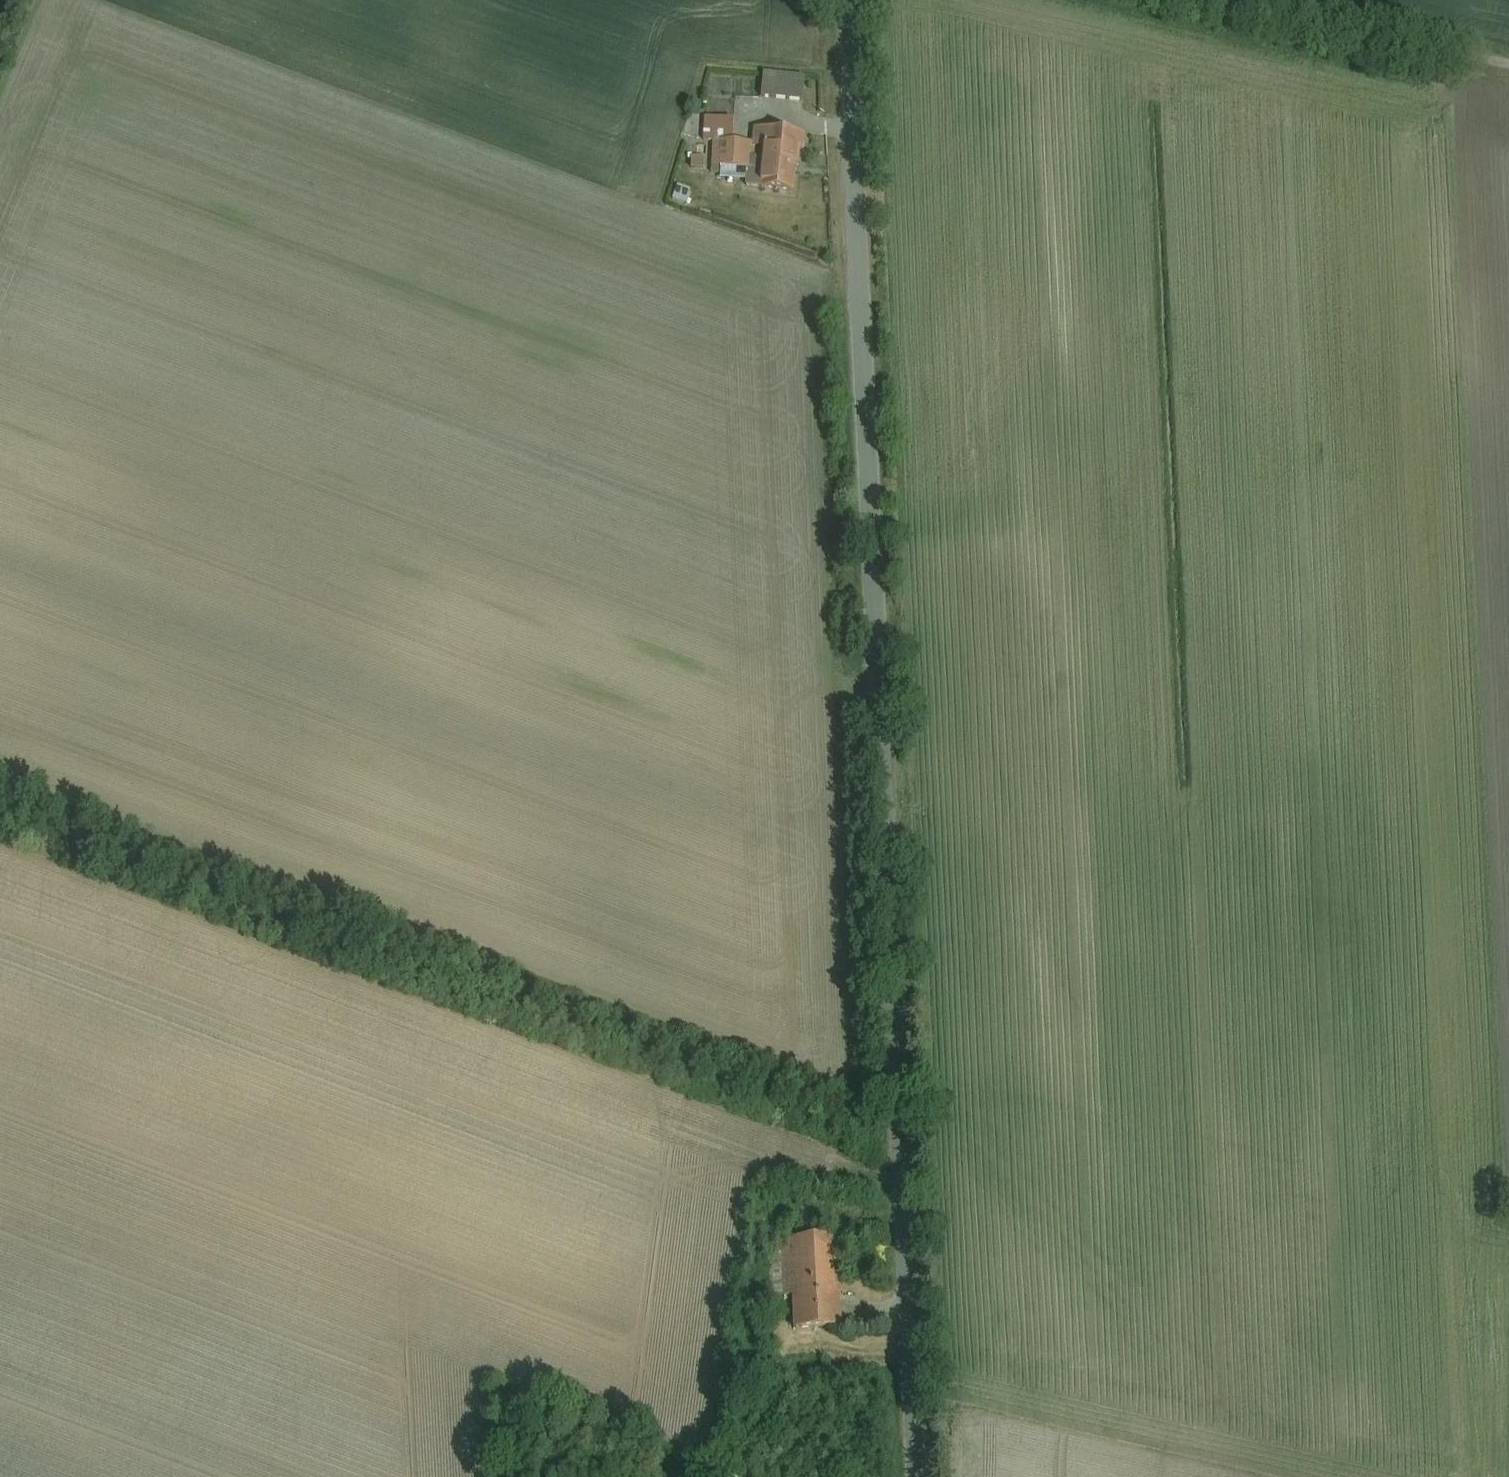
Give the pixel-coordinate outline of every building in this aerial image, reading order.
[(805,79),(763,75),(760,101),(803,105),(805,79)] [(713,143),(732,144),(733,122),(704,120),(702,142),(713,143)] [(804,153),(806,135),(753,131),(751,145),(751,153),(762,153),(759,193),(795,196),(799,152),(804,153)] [(751,153),(751,145),(732,144),(713,143),(711,171),(749,173),(751,153)] [(847,1235),(781,1239),(781,1251),(771,1252),(774,1295),(791,1294),(793,1330),(844,1327),(842,1292),(850,1291),(847,1235)]
